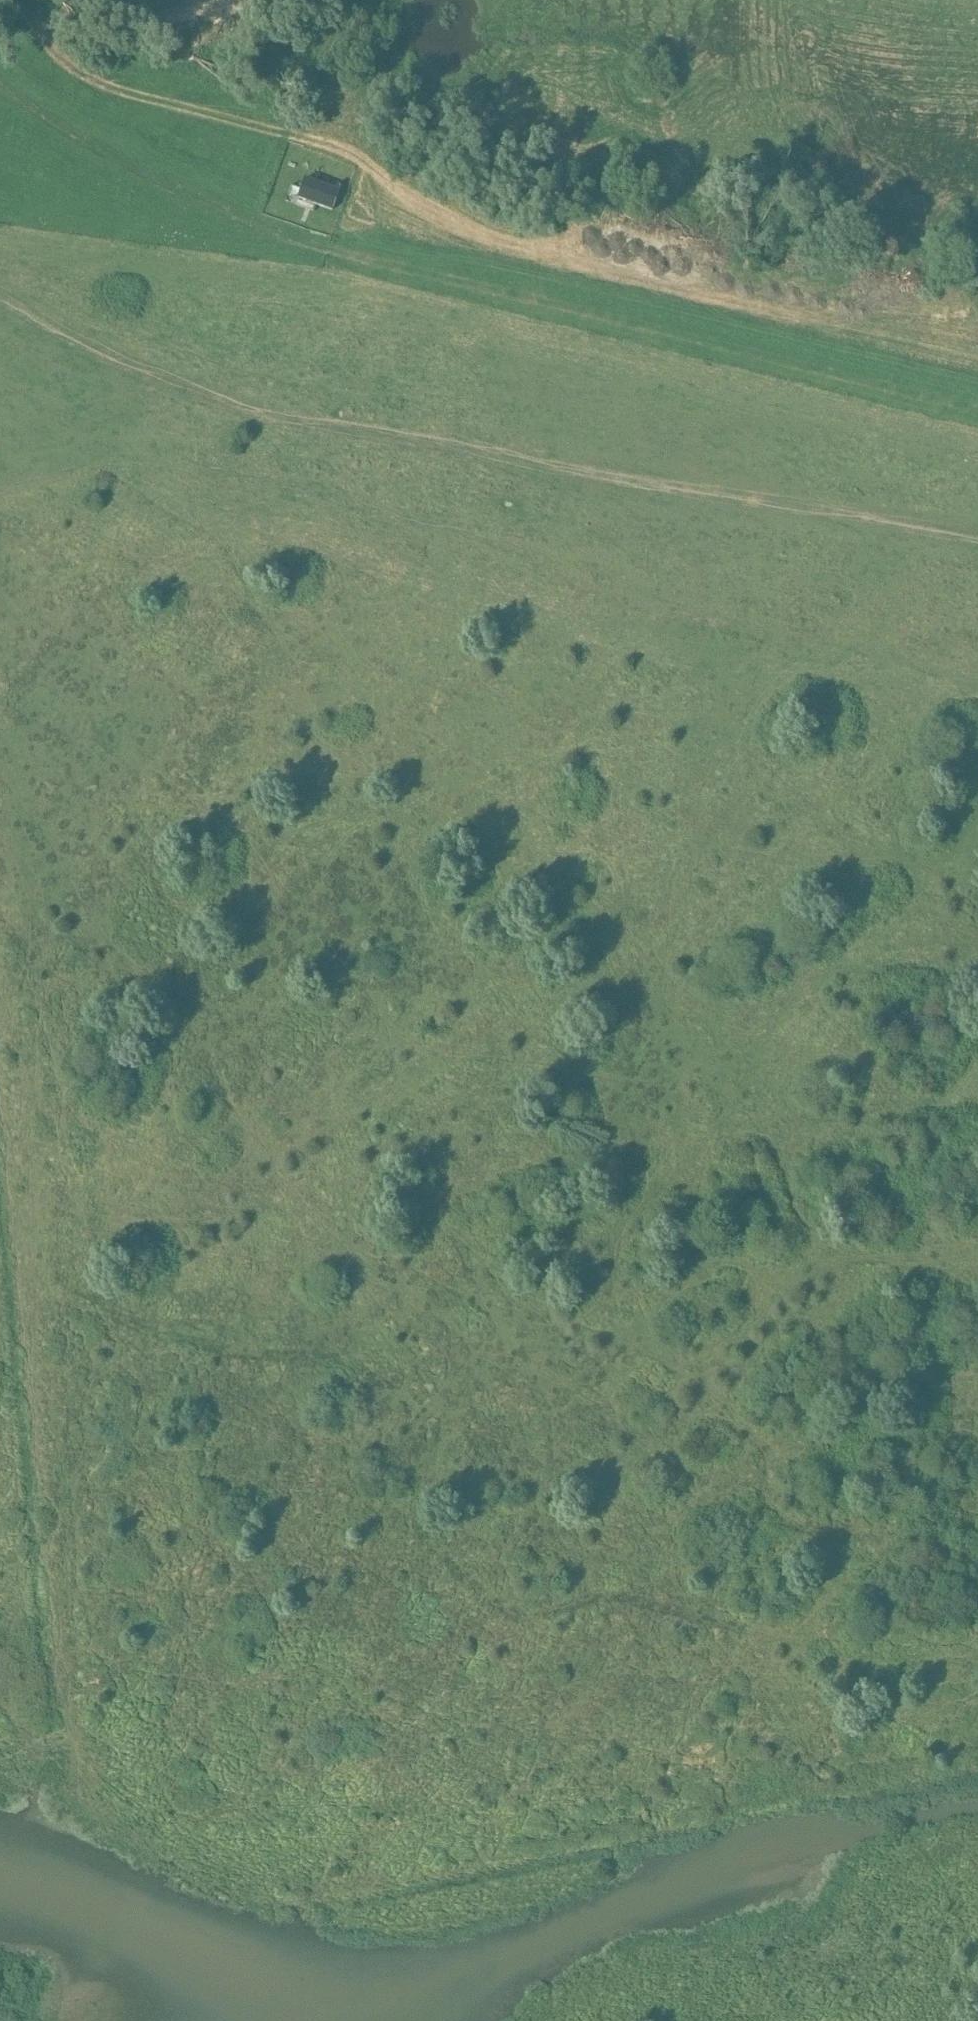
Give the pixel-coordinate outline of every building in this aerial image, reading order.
[(298,199),(333,211),(340,190),(306,178),(298,199)]
